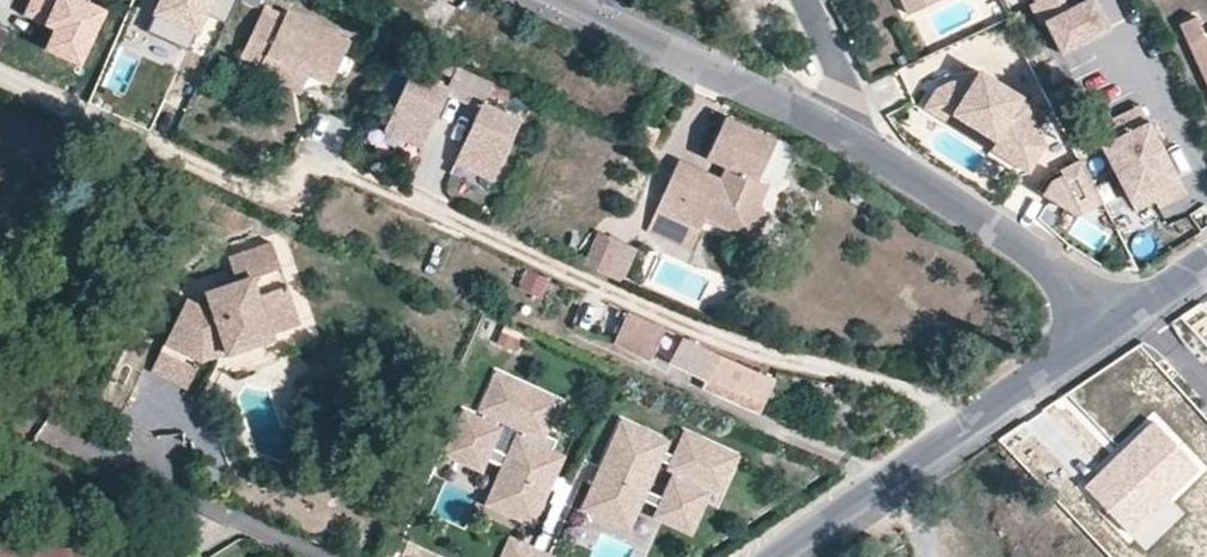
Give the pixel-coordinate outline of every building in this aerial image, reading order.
[(232,23),(243,0),(167,0),(153,31),(194,49),(211,13),(232,23)] [(916,19),(950,3),(948,0),(907,0),(916,19)] [(1069,0),(1053,0),(1042,5),(1037,8),(1047,28),(1053,25),(1069,57),(1118,32),(1102,0),(1098,0),(1076,12),(1069,0)] [(353,42),(289,11),(283,24),(263,14),(244,55),(265,65),(270,55),(312,75),(332,84),(353,42)] [(1197,19),(1182,26),(1206,80),(1206,40),(1197,19)] [(312,75),(270,55),(265,65),(261,73),(303,93),(312,75)] [(484,108),(493,89),(461,73),(452,92),(448,100),(480,115),(484,108)] [(953,124),(958,116),(997,140),(992,148),(1029,171),(1045,145),(1030,108),(1021,102),(1023,99),(983,73),(980,77),(977,83),(955,85),(940,92),(930,109),(953,124)] [(448,100),(452,92),(414,74),(388,129),(426,147),(448,100)] [(496,181),(522,126),(484,108),(480,115),(458,163),(496,181)] [(1117,123),(1120,129),(1125,139),(1153,125),(1144,109),(1117,123)] [(997,140),(958,116),(953,124),(992,148),(997,140)] [(764,209),(775,187),(764,181),(771,167),(787,175),(798,153),(733,121),(714,159),(735,170),(730,183),(715,177),(705,182),(686,221),(664,210),(655,227),(701,249),(713,223),(740,227),(748,230),(762,242),(770,223),(764,209)] [(1100,140),(1138,216),(1159,206),(1154,196),(1181,182),(1153,125),(1125,139),(1120,129),(1100,140)] [(426,147),(388,129),(385,136),(422,154),(426,147)] [(1065,177),(1052,184),(1044,197),(1078,219),(1105,206),(1083,162),(1062,173),(1065,177)] [(496,181),(458,163),(454,169),(492,188),(496,181)] [(664,210),(686,221),(705,182),(715,177),(686,164),(664,210)] [(1154,196),(1159,206),(1162,212),(1189,198),(1181,182),(1154,196)] [(601,240),(587,273),(627,291),(641,257),(601,240)] [(301,323),(274,245),(231,260),(239,284),(208,295),(213,309),(206,312),(189,302),(173,335),(202,349),(225,342),(229,355),(274,339),(272,333),(301,323)] [(652,359),(665,330),(629,314),(616,342),(652,359)] [(225,342),(202,349),(173,335),(167,345),(201,364),(229,355),(225,342)] [(683,338),(673,360),(764,403),(774,381),(683,338)] [(201,364),(167,345),(153,373),(188,390),(201,364)] [(556,439),(540,432),(553,403),(498,378),(482,412),(483,413),(477,428),(463,421),(450,451),(477,463),(481,455),(506,467),(490,500),(528,518),(556,458),(549,455),(556,439)] [(700,492),(706,480),(719,486),(732,457),(688,438),(680,457),(662,449),(664,444),(626,427),(590,507),(627,524),(640,497),(664,508),(662,513),(689,525),(703,494),(700,492)] [(1194,473),(1149,427),(1080,492),(1125,539),(1194,473)] [(153,472),(185,470),(183,433),(131,436),(132,452),(151,450),(153,472)] [(510,544),(504,556),(537,556),(510,544)] [(857,545),(842,555),(843,556),(861,556),(864,555),(857,545)]
